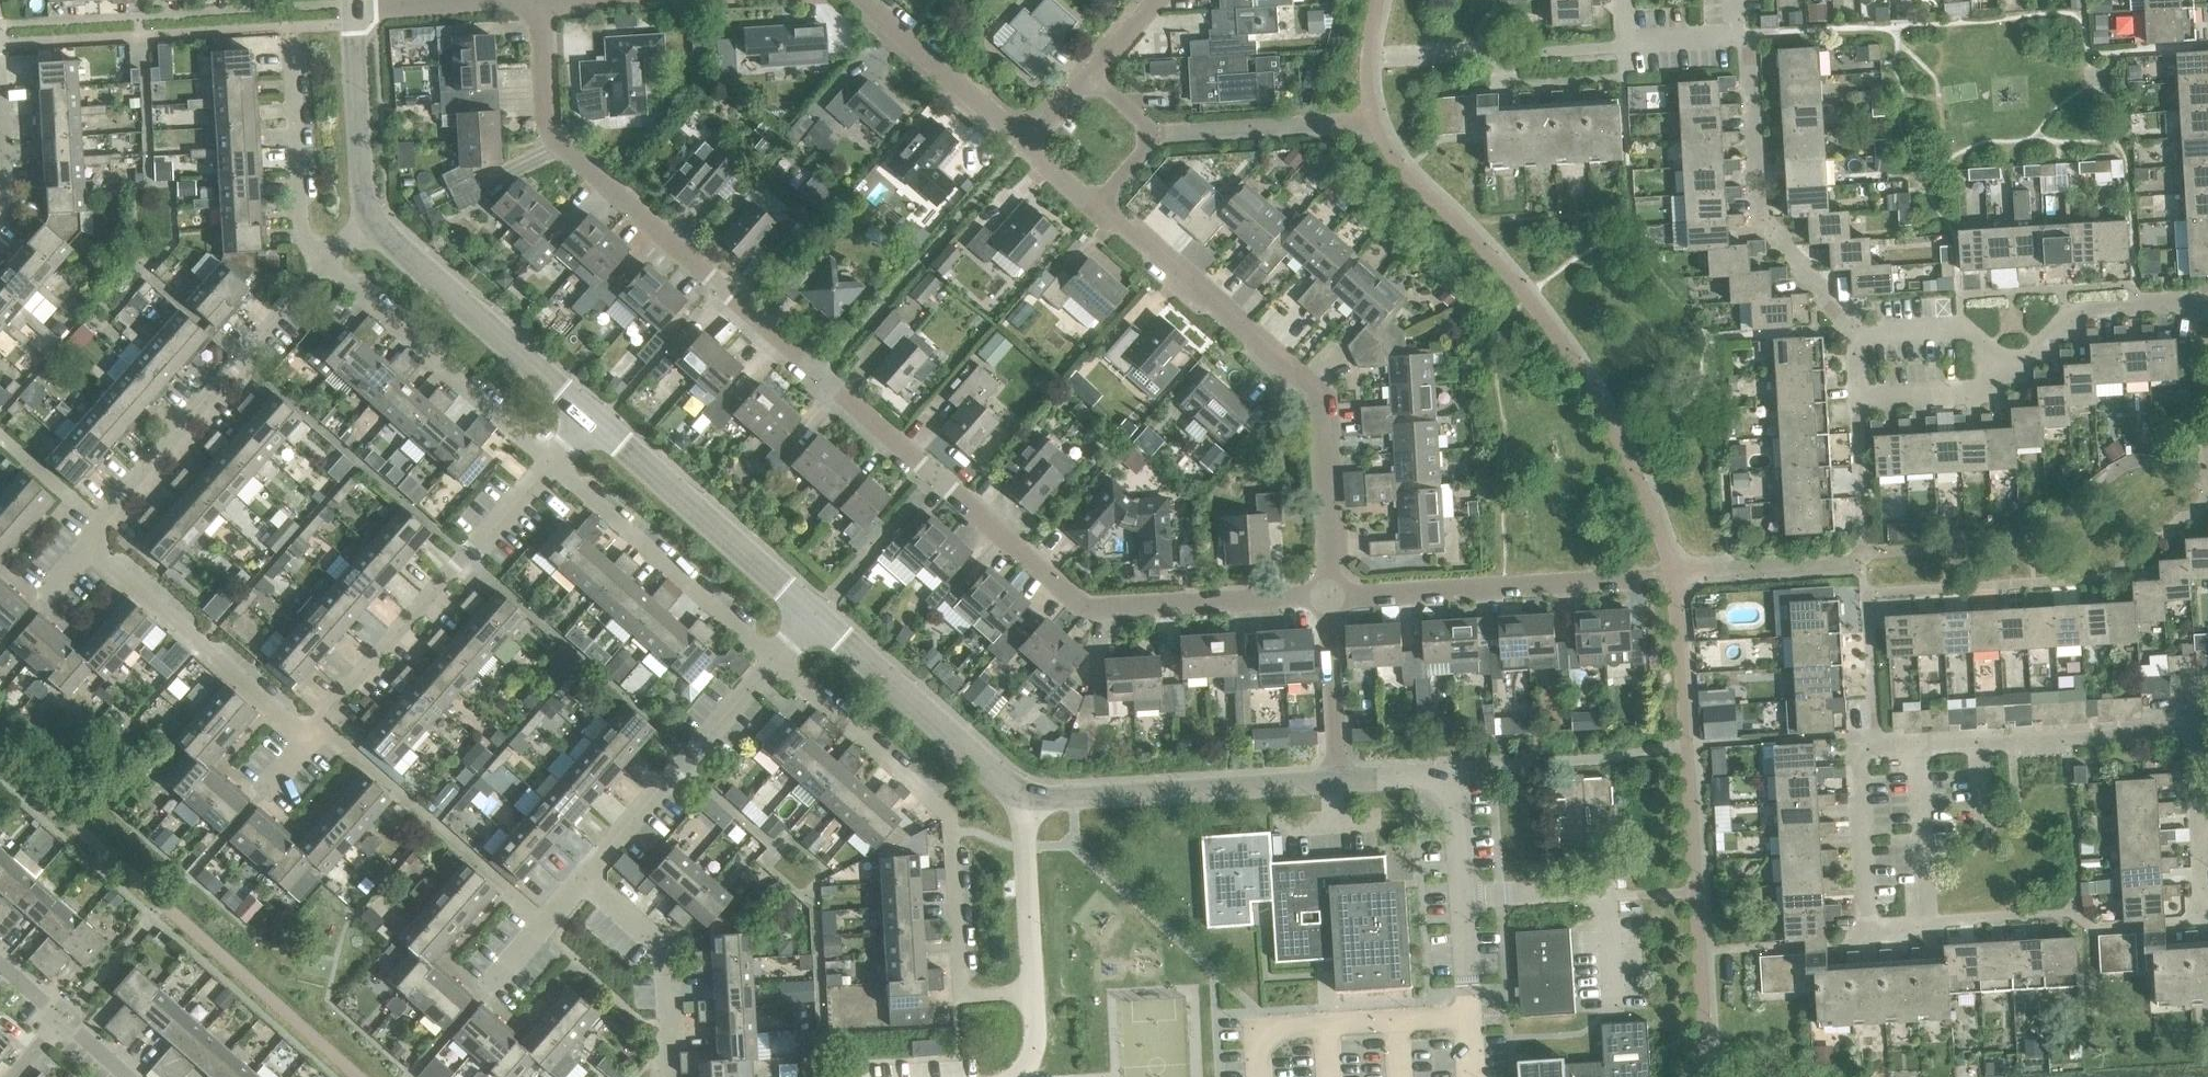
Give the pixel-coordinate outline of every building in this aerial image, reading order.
[(1032,78),(1048,60),(1041,54),(1054,38),(1059,42),(1076,22),(1051,0),(1043,0),(1030,15),(1023,8),(1007,26),(1015,32),(999,49),(1032,78)] [(1229,9),(1229,10),(1277,7),(1277,8),(1294,7),(1294,0),(1228,0),(1229,9)] [(1554,26),(1593,24),(1592,2),(1609,1),(1609,0),(1553,0),(1554,26)] [(2071,9),(2081,8),(2081,0),(2071,0),(2071,9)] [(2093,14),(2112,13),(2112,0),(2092,0),(2093,14)] [(2146,11),(2194,8),(2194,0),(2145,0),(2146,11)] [(1915,2),(1896,3),(1897,20),(1916,19),(1915,2)] [(1190,42),(1191,57),(1211,56),(1211,57),(1235,55),(1235,56),(1257,55),(1256,41),(1249,42),(1249,35),(1279,34),(1277,8),(1277,7),(1229,10),(1229,9),(1212,10),(1213,24),(1217,24),(1217,29),(1209,30),(1210,40),(1190,42)] [(1826,7),(1808,9),(1809,23),(1827,21),(1826,7)] [(1889,8),(1876,9),(1876,21),(1889,20),(1889,8)] [(2194,8),(2146,11),(2148,44),(2196,41),(2194,8)] [(1324,11),(1308,11),(1309,34),(1325,33),(1324,11)] [(1803,12),(1789,13),(1789,26),(1803,26),(1803,12)] [(1760,16),(1761,29),(1779,28),(1778,15),(1760,16)] [(2107,15),(2095,16),(2095,31),(2108,31),(2107,15)] [(705,18),(695,18),(696,33),(706,33),(705,18)] [(452,49),(453,65),(493,62),(491,36),(464,37),(463,25),(435,27),(437,50),(452,49)] [(744,30),(745,41),(746,55),(760,54),(761,67),(825,63),(823,25),(744,30)] [(2108,31),(2093,32),(2094,44),(2109,44),(2108,31)] [(663,50),(662,35),(604,39),(606,62),(579,63),(581,89),(581,94),(575,95),(578,109),(580,114),(583,118),(588,120),(593,120),(603,118),(603,116),(645,114),(641,51),(663,50)] [(227,39),(213,40),(213,52),(228,51),(227,39)] [(734,40),(717,41),(719,81),(736,80),(734,40)] [(1881,61),(1880,45),(1868,45),(1870,61),(1881,61)] [(1779,51),(1781,79),(1820,77),(1819,48),(1779,51)] [(212,78),(256,76),(256,71),(250,71),(249,50),(228,51),(213,52),(211,52),(212,78)] [(2179,82),(2207,81),(2207,52),(2178,54),(2179,82)] [(1211,56),(1191,57),(1188,57),(1190,85),(1198,84),(1198,90),(1194,90),(1195,104),(1261,100),(1259,73),(1229,75),(1228,68),(1236,68),(1235,56),(1235,55),(1211,57),(1211,56)] [(33,84),(33,89),(77,87),(75,61),(37,63),(38,84),(33,84)] [(1163,61),(1150,62),(1150,76),(1164,76),(1163,61)] [(438,66),(440,104),(468,102),(467,90),(495,88),(493,62),(453,65),(438,66)] [(2141,66),(2128,66),(2129,81),(2142,80),(2141,66)] [(149,68),(150,82),(159,82),(158,68),(149,68)] [(402,68),(393,69),(394,83),(403,82),(402,68)] [(130,69),(130,83),(139,83),(138,69),(130,69)] [(1307,71),(1303,87),(1314,91),(1318,75),(1307,71)] [(214,103),(257,100),(256,76),(212,78),(214,99),(214,103)] [(1679,84),(1681,112),(1720,110),(1720,105),(1719,89),(1736,88),(1735,76),(1718,77),(1718,81),(1679,84)] [(1781,79),(1783,107),(1822,104),(1820,77),(1781,79)] [(843,87),(824,109),(848,129),(858,118),(879,136),(902,110),(868,80),(853,96),(843,87)] [(2181,110),(2207,108),(2207,81),(2179,82),(2181,110)] [(1871,85),(1872,101),(1883,100),(1882,84),(1871,85)] [(33,89),(35,114),(78,112),(78,107),(77,87),(33,89)] [(1480,133),(1489,132),(1491,169),(1623,161),(1619,106),(1596,107),(1595,89),(1584,90),(1585,108),(1564,109),(1563,91),(1552,92),(1553,110),(1532,111),(1531,93),(1519,94),(1520,112),(1500,113),(1499,94),(1478,96),(1480,133)] [(1433,99),(1433,98),(1432,98),(1434,136),(1436,135),(1471,133),(1469,97),(1433,99)] [(139,99),(129,99),(129,108),(139,107),(139,99)] [(201,108),(214,108),(214,103),(214,99),(200,100),(201,108)] [(187,109),(201,108),(200,100),(186,101),(187,109)] [(215,128),(259,125),(257,100),(214,103),(214,108),(215,128)] [(1883,100),(1872,101),(1873,117),(1884,116),(1883,100)] [(457,126),(458,141),(498,138),(496,112),(468,114),(468,102),(440,104),(442,127),(457,126)] [(1681,112),(1683,140),(1722,137),(1722,133),(1721,116),(1737,115),(1737,104),(1720,105),(1720,110),(1681,112)] [(1783,107),(1785,134),(1824,132),(1822,104),(1783,107)] [(92,106),(92,115),(106,114),(105,105),(92,106)] [(78,107),(78,112),(79,116),(92,115),(92,106),(78,107)] [(2183,137),(2207,136),(2207,108),(2181,110),(2183,137)] [(35,114),(37,139),(80,137),(79,116),(78,112),(35,114)] [(785,137),(793,145),(810,126),(801,118),(785,137)] [(929,119),(906,145),(904,143),(895,154),(897,155),(888,166),(914,189),(915,188),(935,205),(953,185),(933,168),(946,153),(950,156),(957,148),(953,145),(955,143),(929,119)] [(818,120),(803,137),(818,150),(832,133),(818,120)] [(217,153),(260,150),(259,125),(215,128),(217,149),(217,153)] [(1683,140),(1685,167),(1724,165),(1723,160),(1722,144),(1739,143),(1738,131),(1722,133),(1722,137),(1683,140)] [(1785,134),(1786,162),(1825,159),(1824,132),(1785,134)] [(2184,165),(2207,164),(2207,136),(2183,137),(2184,165)] [(42,144),(43,164),(82,161),(81,157),(80,137),(37,139),(37,144),(42,144)] [(498,138),(458,141),(460,166),(441,175),(458,210),(483,198),(472,175),(472,167),(499,165),(498,138)] [(1874,140),(1875,156),(1887,155),(1886,139),(1874,140)] [(204,158),(217,158),(217,153),(217,149),(203,150),(204,158)] [(1293,149),(1284,160),(1295,170),(1304,159),(1293,149)] [(190,159),(204,158),(203,150),(190,150),(190,159)] [(218,178),(262,175),(260,150),(217,153),(217,158),(218,178)] [(734,172),(735,170),(716,153),(704,166),(692,155),(690,158),(685,158),(679,165),(680,170),(664,187),(685,206),(705,184),(715,193),(720,188),(734,172)] [(95,156),(96,165),(109,164),(109,155),(95,156)] [(1887,155),(1875,156),(1876,172),(1888,171),(1887,155)] [(81,157),(82,161),(82,166),(96,165),(95,156),(81,157)] [(1685,167),(1686,195),(1725,192),(1725,188),(1724,171),(1741,170),(1740,159),(1723,160),(1724,165),(1685,167)] [(1786,162),(1788,189),(1827,187),(1825,159),(1786,162)] [(39,184),(40,189),(83,186),(82,166),(82,161),(43,164),(45,184),(39,184)] [(2111,161),(2095,162),(2095,173),(2111,172),(2111,161)] [(168,162),(154,163),(155,181),(169,181),(168,162)] [(2095,173),(2095,162),(2079,163),(2079,174),(2095,173)] [(2055,164),(2040,165),(2040,176),(2056,175),(2055,164)] [(2186,193),(2207,191),(2207,164),(2184,165),(2186,193)] [(2040,176),(2040,165),(2024,166),(2024,177),(2040,176)] [(1173,218),(1194,237),(1212,216),(1211,216),(1202,208),(1217,191),(1190,168),(1162,201),(1177,214),(1173,218)] [(2000,168),(1984,169),(1985,180),(2001,179),(2000,168)] [(1985,180),(1984,169),(1968,169),(1969,181),(1985,180)] [(734,172),(720,188),(730,197),(744,181),(734,172)] [(1319,172),(1312,181),(1321,190),(1329,181),(1319,172)] [(220,199),(220,203),(258,201),(257,181),(262,180),(262,175),(218,178),(220,199)] [(2056,175),(2040,176),(2041,194),(2057,193),(2056,175)] [(491,209),(511,226),(537,196),(517,179),(491,209)] [(1225,223),(1240,236),(1269,203),(1243,180),(1211,216),(1212,216),(1194,237),(1204,246),(1225,223)] [(191,182),(177,182),(177,197),(192,197),(191,182)] [(1332,184),(1324,193),(1332,201),(1341,191),(1332,184)] [(48,215),(46,220),(80,231),(79,213),(85,212),(83,186),(40,189),(40,194),(45,194),(47,215),(48,215)] [(1686,195),(1688,222),(1727,220),(1727,215),(1726,199),(1743,198),(1742,187),(1725,188),(1725,192),(1686,195)] [(1790,218),(1809,216),(1829,214),(1827,187),(1788,189),(1790,218)] [(423,191),(411,197),(419,214),(431,208),(423,191)] [(2188,220),(2207,219),(2207,191),(2186,193),(2188,220)] [(1898,194),(1898,210),(1910,209),(1909,193),(1898,194)] [(1898,194),(1886,195),(1887,211),(1898,210),(1898,194)] [(538,272),(552,256),(557,251),(556,251),(538,235),(557,214),(537,196),(511,226),(530,243),(520,255),(538,272)] [(193,209),(207,208),(206,199),(193,200),(193,209)] [(207,208),(220,207),(220,203),(220,199),(206,199),(207,208)] [(220,207),(221,228),(265,225),(265,220),(259,220),(258,201),(220,203),(220,207)] [(1022,202),(993,236),(983,227),(966,246),(986,264),(999,249),(1023,271),(1057,233),(1022,202)] [(1245,282),(1258,267),(1258,266),(1294,226),(1293,225),(1269,203),(1240,236),(1254,249),(1234,272),(1245,282)] [(752,204),(722,238),(744,257),(750,250),(763,261),(790,231),(776,219),(773,223),(752,204)] [(437,208),(426,214),(431,225),(443,219),(437,208)] [(1910,209),(1898,210),(1899,226),(1911,225),(1910,209)] [(1289,252),(1304,265),(1332,233),(1306,210),(1293,225),(1294,226),(1258,266),(1258,267),(1268,276),(1289,252)] [(1811,244),(1831,243),(1831,242),(1850,241),(1850,240),(1848,212),(1829,214),(1809,216),(1811,244)] [(1690,251),(1709,249),(1729,248),(1729,247),(1727,227),(1744,226),(1744,214),(1727,215),(1727,220),(1688,222),(1690,251)] [(571,273),(582,262),(608,232),(588,215),(556,251),(557,251),(552,256),(571,273)] [(2190,248),(2207,247),(2207,219),(2188,220),(2190,248)] [(25,236),(22,240),(55,268),(72,249),(68,245),(80,231),(46,220),(44,224),(43,224),(29,239),(25,236)] [(2126,221),(2098,223),(2100,262),(2129,261),(2126,221)] [(2098,223),(2071,225),(2073,264),(2100,262),(2098,223)] [(796,224),(790,231),(798,239),(805,232),(796,224)] [(223,254),(221,258),(255,270),(253,252),(261,251),(260,231),(265,230),(265,225),(221,228),(223,254)] [(2071,225),(2043,227),(2045,266),(2073,264),(2071,225)] [(917,231),(905,244),(914,252),(929,235),(921,227),(917,231)] [(2043,227),(2015,228),(2018,267),(2045,266),(2043,227)] [(2015,228),(1988,230),(1990,269),(2018,267),(2015,228)] [(1990,269),(1988,230),(1959,232),(1962,271),(1990,269)] [(1385,231),(1378,239),(1384,244),(1392,236),(1385,231)] [(591,291),(600,299),(618,278),(609,271),(627,250),(608,232),(582,262),(601,279),(591,291)] [(1297,302),(1308,311),(1358,255),(1332,233),(1304,265),(1318,278),(1297,302)] [(1832,270),(1852,269),(1852,268),(1871,267),(1871,266),(1870,239),(1850,240),(1850,241),(1831,242),(1831,243),(1832,270)] [(22,240),(6,258),(38,287),(41,284),(55,268),(22,240)] [(1711,277),(1731,276),(1731,275),(1750,274),(1750,273),(1749,253),(1766,252),(1765,241),(1748,242),(1748,246),(1729,247),(1729,248),(1709,249),(1711,277)] [(1940,247),(1941,263),(1952,262),(1951,246),(1940,247)] [(2190,248),(2191,276),(2207,275),(2207,247),(2190,248)] [(2159,250),(2139,251),(2141,274),(2160,273),(2159,250)] [(1665,252),(1655,253),(1655,262),(1666,262),(1665,252)] [(1339,297),(1354,310),(1383,278),(1358,255),(1308,311),(1319,320),(1339,297)] [(0,265),(0,287),(22,306),(35,290),(38,287),(6,258),(0,265)] [(220,263),(203,282),(235,311),(239,307),(235,304),(249,288),(243,283),(255,270),(221,258),(220,263)] [(1070,297),(1098,322),(1123,294),(1105,278),(1106,276),(1088,260),(1070,281),(1060,273),(1054,279),(1040,295),(1058,311),(1070,297)] [(153,273),(159,279),(169,268),(162,262),(153,273)] [(1952,262),(1941,263),(1942,279),(1953,278),(1952,262)] [(780,290),(792,300),(799,292),(810,302),(810,306),(816,311),(820,311),(827,317),(836,316),(857,292),(857,283),(835,284),(834,263),(824,263),(818,269),(798,270),(780,290)] [(484,264),(479,270),(484,274),(489,268),(484,264)] [(1852,268),(1852,269),(1854,297),(1893,294),(1891,265),(1871,266),(1871,267),(1852,268)] [(619,295),(639,313),(665,283),(645,266),(627,286),(618,278),(600,299),(609,307),(619,295)] [(1733,303),(1752,302),(1752,301),(1772,300),(1772,299),(1770,279),(1787,278),(1786,267),(1769,268),(1769,272),(1750,273),(1750,274),(1731,275),(1731,276),(1733,303)] [(1044,270),(1026,291),(1036,299),(1040,295),(1054,279),(1044,270)] [(503,271),(494,281),(504,290),(513,280),(503,271)] [(1348,346),(1353,357),(1405,332),(1391,320),(1409,301),(1383,278),(1354,310),(1369,323),(1348,346)] [(1689,292),(1688,278),(1667,280),(1678,293),(1689,292)] [(1942,279),(1937,279),(1937,280),(1938,290),(1954,290),(1953,278),(1942,279)] [(1937,280),(1923,281),(1924,291),(1938,290),(1937,280)] [(152,287),(146,281),(136,292),(143,297),(152,287)] [(235,311),(203,282),(186,302),(218,331),(235,311)] [(665,283),(639,313),(659,330),(685,301),(665,283)] [(41,284),(38,287),(35,290),(46,300),(51,293),(41,284)] [(5,325),(8,321),(22,306),(0,287),(0,320),(5,325)] [(1446,290),(1438,298),(1448,307),(1455,299),(1446,290)] [(51,293),(46,300),(56,308),(61,302),(51,293)] [(1752,301),(1752,302),(1754,330),(1793,327),(1792,306),(1808,305),(1808,293),(1791,294),(1791,298),(1772,299),(1772,300),(1752,301)] [(314,353),(334,370),(370,329),(362,322),(351,335),(341,325),(352,313),(335,298),(324,311),(334,319),(321,334),(327,339),(314,353)] [(531,301),(523,311),(531,318),(539,309),(531,301)] [(161,329),(194,358),(211,339),(178,310),(161,329)] [(368,315),(362,322),(370,329),(376,322),(368,315)] [(1448,316),(1448,324),(1453,328),(1461,328),(1461,316),(1448,316)] [(1156,320),(1143,334),(1137,341),(1126,331),(1126,330),(1102,357),(1124,376),(1137,362),(1164,387),(1178,370),(1168,361),(1183,344),(1156,320)] [(8,321),(5,325),(2,328),(13,337),(18,330),(8,321)] [(58,321),(50,330),(59,338),(67,329),(58,321)] [(899,321),(881,341),(891,350),(873,372),(896,393),(912,375),(921,383),(935,366),(927,359),(934,351),(899,321)] [(82,325),(66,343),(78,353),(93,335),(82,325)] [(2142,325),(2143,342),(2147,342),(2150,381),(2178,379),(2176,340),(2154,341),(2153,325),(2142,325)] [(2114,327),(2115,344),(2120,343),(2122,382),(2150,381),(2147,342),(2143,342),(2127,343),(2126,326),(2114,327)] [(121,333),(132,342),(137,336),(127,327),(121,333)] [(2091,345),(2092,365),(2093,365),(2094,384),(2095,384),(2122,382),(2120,343),(2115,344),(2099,345),(2098,328),(2086,329),(2087,346),(2091,345)] [(145,348),(173,373),(187,358),(191,362),(194,358),(161,329),(148,345),(145,348)] [(334,370),(352,387),(378,358),(367,349),(378,336),(370,329),(334,370)] [(18,330),(13,337),(23,346),(29,339),(18,330)] [(996,332),(976,354),(992,369),(1012,347),(996,332)] [(1390,366),(1391,386),(1434,383),(1432,349),(1406,350),(1405,332),(1353,357),(1359,368),(1390,366)] [(676,363),(695,380),(721,350),(701,333),(679,357),(670,349),(649,374),(658,382),(676,363)] [(636,355),(646,364),(664,343),(654,335),(636,355)] [(142,351),(145,348),(148,345),(137,336),(132,342),(142,351)] [(1775,340),(1777,373),(1825,370),(1823,337),(1775,340)] [(128,367),(161,396),(164,392),(160,388),(173,373),(145,348),(142,351),(128,367)] [(406,348),(400,355),(408,362),(414,355),(406,348)] [(2065,368),(2066,386),(2067,386),(2068,405),(2069,405),(2097,404),(2095,384),(2094,384),(2093,365),(2092,365),(2072,366),(2072,349),(2060,350),(2061,368),(2065,368)] [(700,413),(710,421),(732,397),(722,388),(741,368),(721,350),(695,380),(714,397),(700,413)] [(352,387),(371,403),(408,362),(400,355),(389,368),(378,358),(352,387)] [(414,355),(408,362),(416,369),(421,362),(414,355)] [(371,403),(390,420),(415,391),(404,382),(416,369),(408,362),(371,403)] [(48,363),(39,373),(50,383),(59,372),(48,363)] [(88,371),(99,380),(104,373),(94,364),(88,371)] [(960,409),(958,411),(940,432),(967,455),(996,423),(979,408),(999,385),(977,365),(947,400),(948,401),(949,399),(960,409)] [(112,385),(140,411),(154,396),(157,399),(161,396),(128,367),(115,382),(112,385)] [(1777,373),(1779,405),(1827,402),(1825,370),(1777,373)] [(2039,388),(2040,408),(2042,427),(2070,425),(2069,405),(2068,405),(2067,386),(2066,386),(2046,387),(2045,370),(2034,371),(2035,388),(2039,388)] [(1075,371),(1064,383),(1080,399),(1091,386),(1075,371)] [(1177,406),(1221,445),(1252,411),(1208,372),(1177,406)] [(99,380),(109,389),(112,385),(115,382),(104,373),(99,380)] [(615,376),(607,385),(618,395),(626,386),(615,376)] [(1738,376),(1729,376),(1729,391),(1738,391),(1738,376)] [(13,380),(4,390),(11,396),(20,386),(13,380)] [(1361,407),(1362,421),(1436,417),(1434,383),(1391,386),(1392,405),(1361,407)] [(733,414),(753,431),(779,401),(759,384),(741,405),(732,397),(710,421),(720,430),(733,414)] [(95,404),(128,433),(131,429),(127,426),(140,411),(112,385),(109,389),(95,404)] [(390,420),(409,437),(445,395),(437,388),(426,401),(415,391),(390,420)] [(451,389),(446,395),(453,402),(459,396),(451,389)] [(4,390),(0,395),(0,405),(1,406),(11,396),(4,390)] [(2189,391),(2177,391),(2177,400),(2189,400),(2189,391)] [(2012,410),(2013,429),(2014,429),(2015,448),(2016,448),(2044,446),(2042,427),(2040,408),(2020,409),(2019,392),(2007,393),(2008,410),(2012,410)] [(250,394),(243,401),(284,438),(302,419),(273,393),(263,405),(250,394)] [(409,437),(427,453),(453,424),(442,415),(453,402),(445,395),(409,437)] [(6,411),(13,416),(22,406),(15,400),(6,411)] [(249,421),(239,431),(268,457),(284,438),(243,401),(236,409),(249,421)] [(762,460),(772,468),(790,448),(780,439),(799,419),(779,401),(753,431),(772,448),(762,460)] [(1079,401),(1068,412),(1079,422),(1089,411),(1079,401)] [(55,408),(65,417),(71,411),(61,402),(55,408)] [(1779,405),(1781,437),(1829,434),(1827,402),(1779,405)] [(81,420),(79,423),(107,448),(120,433),(124,437),(128,433),(95,404),(81,420)] [(76,426),(79,423),(81,420),(71,411),(65,417),(76,426)] [(1981,414),(1982,431),(1986,430),(1989,469),(2017,468),(2016,448),(2015,448),(2014,429),(2013,429),(1993,430),(1992,413),(1981,414)] [(1953,416),(1954,432),(1959,432),(1961,471),(1989,469),(1986,430),(1982,431),(1966,432),(1965,415),(1953,416)] [(480,416),(475,421),(483,428),(487,422),(480,416)] [(1738,416),(1728,417),(1729,438),(1739,437),(1738,416)] [(1394,433),(1395,453),(1438,450),(1436,417),(1362,421),(1363,435),(1394,433)] [(1926,417),(1927,434),(1931,434),(1934,473),(1961,471),(1959,432),(1954,432),(1938,433),(1937,417),(1926,417)] [(1126,418),(1116,429),(1127,439),(1137,428),(1126,418)] [(1898,419),(1899,436),(1904,436),(1906,474),(1934,473),(1931,434),(1927,434),(1911,435),(1909,418),(1898,419)] [(1904,436),(1899,436),(1883,437),(1882,420),(1870,421),(1871,438),(1875,438),(1878,476),(1906,474),(1904,436)] [(427,453),(446,470),(483,428),(475,421),(463,434),(453,424),(427,453)] [(487,422),(483,428),(491,435),(496,429),(488,422),(487,422)] [(79,423),(76,426),(62,442),(95,470),(98,467),(94,463),(107,448),(79,423)] [(483,428),(446,470),(465,487),(491,458),(479,448),(491,435),(483,428)] [(217,431),(210,439),(251,475),(268,457),(239,431),(230,442),(217,431)] [(346,432),(340,439),(348,446),(355,439),(346,432)] [(1005,489),(1021,503),(1031,511),(1072,465),(1035,432),(1012,458),(1013,459),(1014,457),(1025,467),(1005,489)] [(682,434),(673,444),(682,452),(691,442),(682,434)] [(1781,437),(1783,469),(1831,466),(1829,434),(1781,437)] [(791,465),(811,482),(837,453),(817,435),(799,456),(790,448),(772,468),(781,476),(791,465)] [(216,458),(206,469),(235,494),(251,475),(210,439),(203,447),(216,458)] [(95,470),(62,442),(45,461),(73,486),(87,471),(91,474),(95,470)] [(1214,444),(1198,462),(1213,475),(1228,457),(1214,444)] [(2119,444),(2108,450),(2113,461),(2125,454),(2119,444)] [(1745,445),(1729,446),(1730,470),(1747,469),(1745,445)] [(1134,449),(1121,464),(1128,470),(1141,455),(1134,449)] [(1365,475),(1366,489),(1440,484),(1438,450),(1395,453),(1396,473),(1365,475)] [(826,524),(840,508),(848,499),(838,491),(857,470),(837,453),(811,482),(830,499),(816,515),(826,524)] [(342,455),(338,461),(348,470),(353,464),(342,455)] [(13,471),(17,467),(6,457),(0,464),(8,471),(13,471)] [(1783,469),(1785,501),(1833,499),(1831,466),(1783,469)] [(184,468),(177,476),(218,513),(235,494),(206,469),(197,480),(184,468)] [(1476,469),(1466,469),(1467,480),(1476,480),(1476,469)] [(22,471),(5,491),(37,519),(54,500),(22,471)] [(1749,473),(1733,474),(1734,488),(1749,487),(1749,473)] [(2065,473),(2050,476),(2055,493),(2069,490),(2065,473)] [(183,495),(173,506),(202,531),(218,513),(177,476),(170,484),(183,495)] [(350,477),(341,488),(348,494),(357,483),(350,477)] [(840,508),(853,520),(843,531),(851,538),(847,542),(857,551),(879,527),(869,518),(888,497),(866,479),(848,499),(840,508)] [(1138,528),(1140,568),(1169,566),(1165,498),(1137,499),(1137,498),(1131,496),(1130,497),(1110,479),(1065,530),(1086,549),(1112,520),(1117,524),(1132,529),(1138,528)] [(1398,501),(1399,520),(1443,518),(1440,484),(1366,489),(1367,503),(1398,501)] [(348,494),(341,488),(331,499),(338,505),(348,494)] [(0,496),(0,520),(21,538),(37,519),(5,491),(0,496)] [(1231,544),(1232,557),(1232,563),(1267,561),(1265,523),(1281,522),(1279,493),(1254,494),(1255,516),(1219,518),(1220,544),(1231,544)] [(1745,496),(1733,496),(1733,504),(1745,504),(1745,496)] [(1833,499),(1785,501),(1787,534),(1835,531),(1833,499)] [(1478,502),(1468,502),(1469,516),(1478,516),(1478,502)] [(151,506),(144,514),(185,550),(202,531),(173,506),(164,517),(151,506)] [(402,507),(384,527),(413,552),(430,532),(402,507)] [(1750,507),(1733,508),(1733,520),(1750,519),(1750,507)] [(185,550),(144,514),(137,522),(149,533),(139,544),(168,570),(185,550)] [(317,515),(308,525),(314,531),(324,521),(317,515)] [(288,517),(276,531),(286,540),(298,526),(288,517)] [(904,547),(923,564),(949,535),(930,517),(911,538),(902,530),(881,554),(890,563),(904,547)] [(2017,517),(2000,518),(2001,532),(2018,531),(2017,517)] [(1443,518),(1399,520),(1401,540),(1369,542),(1370,557),(1445,552),(1443,518)] [(537,551),(557,568),(594,526),(586,519),(574,532),(563,522),(558,527),(541,546),(537,551)] [(4,557),(21,538),(0,520),(0,553),(4,557)] [(553,522),(536,541),(541,546),(558,527),(553,522)] [(1907,524),(1888,525),(1888,541),(1908,540),(1907,524)] [(314,531),(308,525),(298,536),(305,542),(314,531)] [(557,568),(576,584),(601,555),(590,546),(601,533),(594,526),(557,568)] [(384,527),(368,545),(397,571),(413,552),(384,527)] [(1936,527),(1921,527),(1921,539),(1937,539),(1936,527)] [(1967,530),(1957,531),(1957,538),(1967,538),(1967,530)] [(276,531),(270,537),(281,547),(286,540),(276,531)] [(1957,531),(1948,531),(1948,539),(1957,538),(1957,531)] [(935,609),(942,601),(960,581),(951,573),(969,552),(949,535),(923,564),(942,580),(924,600),(935,609)] [(298,536),(291,544),(302,554),(309,546),(305,542),(298,536)] [(2187,560),(2188,560),(2189,579),(2190,579),(2207,578),(2207,539),(2186,540),(2187,560)] [(291,544),(287,549),(298,559),(302,554),(291,544)] [(368,545),(351,564),(380,589),(397,571),(368,545)] [(284,552),(275,563),(281,569),(291,558),(284,552)] [(576,584),(594,601),(631,559),(623,552),(612,565),(601,555),(576,584)] [(594,601),(613,617),(638,589),(628,579),(639,566),(631,559),(594,601)] [(2160,561),(2161,581),(2162,581),(2163,600),(2164,600),(2191,599),(2190,579),(2189,579),(2188,560),(2187,560),(2160,561)] [(281,569),(275,563),(265,574),(272,580),(281,569)] [(834,563),(821,563),(821,574),(834,573),(834,563)] [(351,564),(335,583),(364,608),(380,589),(351,564)] [(961,598),(981,615),(1007,585),(987,568),(969,589),(960,581),(942,601),(951,609),(961,598)] [(262,577),(254,587),(262,594),(271,594),(273,592),(274,587),(262,577)] [(613,617),(632,634),(674,586),(666,579),(649,598),(638,589),(613,617)] [(2134,583),(2135,602),(2136,622),(2137,622),(2165,620),(2164,600),(2163,600),(2162,581),(2161,581),(2134,583)] [(335,583),(318,602),(347,627),(364,608),(335,583)] [(10,588),(6,585),(3,589),(0,587),(0,600),(10,588)] [(990,644),(999,652),(1017,631),(1008,624),(1027,603),(1007,585),(981,615),(1000,632),(990,644)] [(632,634),(650,650),(676,622),(665,612),(682,593),(674,586),(632,634)] [(1790,589),(1793,636),(1841,633),(1839,600),(1832,600),(1831,587),(1790,589)] [(0,600),(0,638),(1,638),(29,606),(10,588),(0,600)] [(251,590),(242,600),(248,606),(258,596),(251,590)] [(473,591),(466,599),(508,635),(525,616),(496,591),(486,602),(473,591)] [(123,594),(105,614),(138,642),(155,623),(123,594)] [(303,619),(302,620),(330,646),(347,627),(318,602),(317,602),(311,597),(296,613),(303,619)] [(212,598),(202,610),(215,621),(225,610),(212,598)] [(472,618),(462,629),(491,654),(508,635),(466,599),(459,607),(472,618)] [(248,606),(242,600),(232,611),(239,617),(248,606)] [(2135,602),(2108,604),(2110,643),(2138,641),(2137,622),(2136,622),(2135,602)] [(2108,604),(2080,606),(2082,645),(2110,643),(2108,604)] [(2080,606),(2052,607),(2055,646),(2082,645),(2080,606)] [(1711,607),(1696,608),(1696,629),(1712,628),(1711,607)] [(2052,607),(2025,609),(2027,648),(2055,646),(2052,607)] [(2025,609),(1997,611),(2000,650),(2027,648),(2025,609)] [(1629,610),(1603,612),(1606,651),(1631,650),(1632,665),(1644,665),(1642,637),(1631,638),(1629,610)] [(1997,611),(1970,612),(1972,651),(2000,650),(1997,611)] [(1578,641),(1566,642),(1568,669),(1581,668),(1580,653),(1606,651),(1603,612),(1577,613),(1578,641)] [(1970,612),(1942,614),(1945,653),(1972,651),(1970,612)] [(9,646),(28,663),(57,630),(38,613),(9,646)] [(884,613),(875,622),(887,633),(894,625),(894,622),(884,613)] [(105,614),(89,632),(122,661),(138,642),(105,614)] [(1942,614),(1915,616),(1917,655),(1945,653),(1942,614)] [(1553,615),(1527,617),(1529,656),(1555,654),(1556,670),(1568,669),(1566,642),(1555,642),(1553,615)] [(1917,655),(1915,616),(1886,617),(1889,656),(1917,655)] [(1492,674),(1492,679),(1504,678),(1503,657),(1529,656),(1527,617),(1500,618),(1502,646),(1490,646),(1492,674)] [(650,650),(669,667),(706,625),(698,618),(687,631),(676,622),(650,650)] [(1019,648),(1038,665),(1064,636),(1045,619),(1026,639),(1017,631),(999,652),(995,656),(1004,664),(1019,648)] [(302,620),(285,639),(314,664),(330,646),(302,620)] [(1480,674),(1492,674),(1490,646),(1478,647),(1477,620),(1450,621),(1453,660),(1478,659),(1480,674)] [(1426,662),(1453,660),(1450,621),(1424,623),(1426,650),(1414,651),(1415,678),(1427,677),(1426,662)] [(1403,679),(1415,678),(1414,651),(1402,651),(1400,624),(1374,626),(1376,665),(1403,663),(1403,679)] [(706,625),(669,667),(689,684),(702,669),(708,674),(717,663),(717,658),(702,645),(714,632),(706,625)] [(1350,666),(1376,665),(1374,626),(1348,627),(1350,666)] [(440,628),(433,636),(474,673),(491,654),(462,629),(453,640),(440,628)] [(28,663),(47,679),(72,651),(58,637),(61,634),(57,630),(28,663)] [(1308,630),(1282,631),(1284,670),(1285,670),(1299,669),(1300,684),(1319,682),(1318,668),(1311,669),(1308,630)] [(1257,660),(1245,661),(1247,688),(1259,687),(1259,688),(1286,687),(1285,670),(1284,670),(1282,631),(1255,633),(1257,660)] [(89,640),(76,654),(92,668),(91,669),(104,681),(122,661),(89,632),(86,636),(89,640)] [(1793,636),(1795,668),(1843,665),(1841,633),(1793,636)] [(1205,636),(1208,675),(1222,674),(1223,690),(1233,689),(1247,688),(1245,661),(1233,662),(1231,634),(1205,636)] [(2194,635),(2195,651),(2206,650),(2205,634),(2194,635)] [(439,655),(429,666),(458,692),(474,673),(433,636),(426,644),(439,655)] [(1064,636),(1038,665),(1028,677),(1047,694),(1044,698),(1053,707),(1075,683),(1065,674),(1084,653),(1064,636)] [(1181,676),(1208,675),(1205,636),(1179,638),(1181,676)] [(314,664),(285,639),(268,658),(270,660),(296,683),(297,684),(314,664)] [(176,642),(159,661),(163,664),(172,672),(189,653),(176,642)] [(559,646),(545,663),(560,676),(574,659),(559,646)] [(154,656),(143,647),(139,651),(140,656),(148,663),(154,656)] [(723,663),(739,677),(749,665),(730,648),(722,657),(723,663)] [(931,648),(919,661),(931,672),(939,662),(943,658),(931,648)] [(621,650),(603,670),(618,683),(636,662),(621,650)] [(2,667),(9,659),(9,655),(5,651),(0,656),(0,666),(2,667)] [(72,651),(47,679),(67,696),(91,669),(92,668),(76,654),(72,651)] [(1132,698),(1130,659),(1128,659),(1128,656),(1124,652),(1111,653),(1108,657),(1108,660),(1104,660),(1105,688),(1093,689),(1095,716),(1108,715),(1106,700),(1132,698)] [(2196,654),(2179,655),(2180,672),(2197,671),(2196,654)] [(2168,656),(2169,672),(2180,672),(2179,655),(2168,656)] [(1157,657),(1130,659),(1132,698),(1133,711),(1159,709),(1159,712),(1171,711),(1170,684),(1159,684),(1157,657)] [(270,660),(264,666),(290,690),(296,683),(270,660)] [(939,662),(931,672),(954,693),(963,683),(939,662)] [(1795,668),(1797,700),(1845,697),(1843,665),(1795,668)] [(407,666),(400,674),(441,710),(458,692),(429,666),(420,677),(407,666)] [(572,673),(562,684),(569,690),(578,679),(572,673)] [(406,693),(396,704),(425,729),(441,710),(400,674),(393,681),(406,693)] [(2170,676),(2151,677),(2152,693),(2171,692),(2170,676)] [(977,677),(961,695),(978,711),(995,693),(977,677)] [(1427,677),(1415,678),(1416,686),(1417,709),(1430,709),(1429,677),(1427,677)] [(2140,678),(2141,694),(2152,693),(2151,677),(2140,678)] [(1415,678),(1403,679),(1404,687),(1416,686),(1415,678)] [(26,689),(33,695),(43,684),(38,680),(34,681),(26,689)] [(198,683),(192,690),(203,699),(206,695),(206,690),(198,683)] [(1170,684),(1171,711),(1184,710),(1182,683),(1170,684)] [(43,684),(33,695),(40,701),(47,692),(47,688),(43,684)] [(225,684),(207,704),(240,732),(257,713),(225,684)] [(569,690),(562,684),(553,694),(560,700),(569,690)] [(104,691),(115,701),(121,694),(112,686),(108,687),(104,691)] [(1247,688),(1233,689),(1235,725),(1249,724),(1247,688)] [(203,699),(192,690),(186,696),(194,704),(199,703),(203,699)] [(2085,690),(2057,691),(2058,702),(2069,702),(2086,701),(2085,690)] [(1708,691),(1698,692),(1699,706),(1709,705),(1708,691)] [(2057,691),(2030,692),(2031,704),(2042,703),(2058,702),(2057,691)] [(531,692),(522,702),(530,710),(539,700),(531,692)] [(2030,692),(2003,693),(2003,696),(2003,706),(2014,705),(2031,704),(2030,692)] [(365,695),(358,703),(367,711),(374,703),(365,695)] [(2003,696),(1975,697),(1975,699),(1975,707),(1987,707),(2003,706),(2003,696)] [(1845,697),(1797,700),(1799,733),(1847,730),(1845,697)] [(2113,699),(2114,715),(2126,715),(2124,698),(2113,699)] [(1975,699),(1948,699),(1948,709),(1959,708),(1975,707),(1975,699)] [(2113,699),(2097,700),(2098,716),(2114,715),(2113,699)] [(2086,701),(2087,717),(2098,716),(2097,700),(2086,701)] [(2086,701),(2069,702),(2070,718),(2087,717),(2086,701)] [(2058,702),(2042,703),(2043,720),(2059,719),(2058,702)] [(2058,702),(2059,719),(2070,718),(2069,702),(2058,702)] [(374,703),(367,711),(408,748),(425,729),(396,704),(387,714),(374,703)] [(545,703),(539,710),(545,716),(549,720),(556,712),(545,703)] [(2031,704),(2032,720),(2043,720),(2042,703),(2031,704)] [(207,704),(191,722),(223,751),(240,732),(207,704)] [(625,704),(608,724),(636,749),(654,730),(625,704)] [(2031,704),(2014,705),(2015,721),(2032,720),(2031,704)] [(1726,705),(1703,706),(1705,739),(1728,738),(1726,705)] [(2003,706),(2004,722),(2015,721),(2014,705),(2003,706)] [(2003,706),(1987,707),(1988,723),(2004,722),(2003,706)] [(1975,707),(1959,708),(1960,725),(1977,724),(1975,707)] [(1975,707),(1977,724),(1988,723),(1987,707),(1975,707)] [(1948,709),(1949,725),(1960,725),(1959,708),(1948,709)] [(1948,709),(1931,710),(1933,726),(1949,725),(1948,709)] [(539,710),(529,721),(536,727),(545,716),(539,710)] [(1920,711),(1921,727),(1933,726),(1931,710),(1920,711)] [(408,748),(367,711),(360,719),(373,730),(362,742),(386,763),(391,767),(408,748)] [(518,711),(511,719),(517,725),(524,717),(518,711)] [(1646,711),(1635,712),(1635,726),(1647,725),(1646,711)] [(1920,711),(1903,712),(1904,728),(1921,727),(1920,711)] [(1587,712),(1572,713),(1573,729),(1573,731),(1580,731),(1588,730),(1588,728),(1587,712)] [(1892,712),(1893,729),(1904,728),(1903,712),(1892,712)] [(775,713),(755,737),(763,745),(784,721),(775,713)] [(1493,714),(1484,714),(1484,721),(1484,735),(1485,735),(1487,735),(1494,735),(1494,734),(1493,718),(1493,714)] [(761,748),(780,765),(817,724),(809,717),(797,729),(786,719),(784,721),(763,745),(761,748)] [(1533,718),(1516,718),(1517,733),(1517,734),(1533,734),(1533,732),(1533,718)] [(536,727),(529,721),(520,732),(526,738),(536,727)] [(174,742),(187,754),(188,753),(203,766),(216,752),(220,755),(223,751),(191,722),(174,742)] [(1546,722),(1546,731),(1546,732),(1559,731),(1559,730),(1559,722),(1546,722)] [(608,724),(591,743),(620,768),(636,749),(608,724)] [(780,765),(799,781),(824,753),(813,743),(825,730),(817,724),(780,765)] [(153,734),(163,743),(167,739),(167,735),(159,727),(153,734)] [(1353,730),(1353,742),(1380,741),(1380,728),(1353,730)] [(498,729),(489,740),(497,747),(507,737),(498,729)] [(1288,733),(1289,746),(1316,744),(1315,732),(1288,733)] [(1776,759),(1777,775),(1816,772),(1815,768),(1814,752),(1831,751),(1830,739),(1813,740),(1814,744),(1777,746),(1777,743),(1761,743),(1762,759),(1776,759)] [(513,740),(508,745),(520,756),(525,751),(513,740)] [(591,743),(575,761),(603,787),(620,768),(591,743)] [(1040,747),(1039,758),(1059,758),(1063,749),(1040,747)] [(505,748),(496,758),(503,764),(512,754),(505,748)] [(1065,749),(1061,758),(1086,758),(1086,749),(1065,749)] [(799,781),(818,798),(854,757),(846,750),(835,762),(824,753),(799,781)] [(469,751),(462,759),(476,772),(483,763),(469,751)] [(162,781),(182,799),(207,770),(203,766),(188,753),(187,754),(162,781)] [(818,798),(836,815),(862,786),(851,776),(862,764),(854,757),(818,798)] [(503,764),(496,758),(487,769),(493,775),(503,764)] [(575,761),(558,780),(587,806),(603,787),(575,761)] [(1726,762),(1712,763),(1713,776),(1727,775),(1726,762)] [(2074,766),(2075,784),(2087,783),(2086,765),(2074,766)] [(1777,775),(1778,802),(1817,800),(1817,795),(1816,779),(1833,778),(1832,766),(1815,768),(1816,772),(1777,775)] [(1845,766),(1832,766),(1833,778),(1846,777),(1845,766)] [(359,769),(342,789),(374,818),(392,798),(359,769)] [(182,799),(201,815),(230,782),(226,779),(222,783),(207,770),(182,799)] [(2117,782),(2118,810),(2157,808),(2157,803),(2156,785),(2173,784),(2172,773),(2155,774),(2155,779),(2117,782)] [(479,777),(472,785),(479,791),(483,787),(491,795),(495,791),(479,777)] [(1612,852),(1616,848),(1612,781),(1607,777),(1574,779),(1559,780),(1555,785),(1559,851),(1564,855),(1612,852)] [(558,780),(542,799),(570,824),(587,806),(558,780)] [(230,782),(201,815),(220,832),(249,800),(230,782)] [(836,815),(855,831),(892,790),(884,783),(872,795),(862,786),(836,815)] [(448,784),(439,793),(449,802),(458,792),(448,784)] [(472,785),(463,796),(470,802),(479,791),(472,785)] [(342,789),(325,808),(358,837),(374,818),(342,789)] [(855,831),(878,852),(910,836),(896,824),(900,820),(888,809),(899,797),(892,790),(855,831)] [(1728,790),(1715,790),(1716,804),(1728,804),(1728,790)] [(1778,802),(1780,830),(1819,828),(1819,823),(1818,806),(1834,805),(1834,794),(1817,795),(1817,800),(1778,802)] [(470,802),(463,796),(453,806),(460,812),(470,802)] [(542,799),(525,818),(554,843),(570,824),(542,799)] [(161,808),(168,814),(178,803),(173,800),(169,800),(161,808)] [(2118,810),(2120,838),(2159,835),(2159,830),(2158,814),(2174,813),(2174,802),(2157,803),(2157,808),(2118,810)] [(393,812),(401,819),(407,813),(396,803),(392,807),(393,812)] [(431,803),(426,808),(435,815),(439,810),(431,803)] [(229,840),(248,857),(277,824),(258,807),(229,840)] [(325,808),(309,826),(341,855),(358,837),(325,808)] [(770,814),(759,827),(773,840),(785,827),(770,814)] [(2090,816),(2078,817),(2078,829),(2084,829),(2090,824),(2090,816)] [(525,818),(509,836),(537,862),(554,843),(525,818)] [(34,819),(30,824),(37,830),(41,825),(34,819)] [(1780,830),(1782,857),(1821,855),(1820,850),(1819,834),(1836,833),(1835,822),(1819,823),(1819,828),(1780,830)] [(248,857),(267,873),(292,845),(277,831),(281,828),(277,824),(248,857)] [(309,834),(296,848),(311,862),(311,863),(324,875),(341,855),(309,826),(305,830),(309,834)] [(2188,829),(2175,829),(2176,841),(2187,840),(2190,840),(2189,828),(2188,829)] [(812,829),(800,842),(807,848),(819,835),(812,829)] [(2120,838),(2122,865),(2161,863),(2160,858),(2159,842),(2176,841),(2175,829),(2159,830),(2159,835),(2120,838)] [(1202,837),(1208,928),(1253,925),(1251,902),(1273,901),(1277,962),(1345,958),(1346,975),(1347,990),(1337,991),(1337,993),(1412,988),(1412,986),(1410,986),(1410,975),(1406,907),(1405,907),(1404,890),(1387,891),(1385,856),(1272,863),(1270,832),(1202,837)] [(199,842),(206,848),(215,837),(211,833),(207,833),(199,842)] [(819,835),(807,848),(814,854),(826,842),(819,835)] [(367,837),(363,841),(374,850),(379,844),(371,836),(367,837)] [(537,862),(509,836),(491,856),(492,857),(519,880),(520,881),(537,862)] [(878,852),(880,883),(936,879),(935,869),(918,870),(917,855),(911,855),(910,836),(878,852)] [(374,850),(363,841),(359,845),(359,849),(368,857),(374,850)] [(292,845),(267,873),(286,890),(311,863),(311,862),(296,848),(292,845)] [(656,883),(667,893),(693,864),(673,847),(670,850),(664,845),(642,870),(646,874),(648,876),(637,888),(645,896),(656,883)] [(11,858),(0,848),(0,871),(11,858)] [(442,856),(451,863),(455,863),(459,858),(448,849),(442,856)] [(1782,857),(1783,885),(1822,883),(1822,878),(1821,862),(1838,861),(1837,849),(1820,850),(1821,855),(1782,857)] [(413,853),(405,861),(411,866),(419,858),(413,853)] [(612,866),(634,886),(646,874),(642,870),(623,854),(612,866)] [(492,857),(487,862),(514,886),(519,880),(492,857)] [(2122,865),(2123,893),(2162,890),(2162,885),(2161,869),(2178,868),(2177,857),(2160,858),(2161,863),(2122,865)] [(35,879),(11,858),(0,871),(0,893),(1,894),(0,895),(0,918),(35,879)] [(2099,859),(2081,860),(2081,868),(2100,867),(2099,859)] [(386,862),(378,872),(383,877),(392,867),(386,862)] [(464,863),(447,882),(480,911),(497,891),(464,863)] [(667,915),(675,922),(711,881),(693,864),(667,893),(678,902),(667,915)] [(204,868),(195,878),(214,895),(223,885),(204,868)] [(1783,885),(1785,913),(1824,910),(1824,905),(1823,889),(1839,888),(1839,877),(1822,878),(1822,883),(1783,885)] [(36,925),(59,900),(35,879),(0,918),(0,936),(3,938),(24,914),(36,925)] [(880,883),(882,908),(920,905),(919,891),(936,890),(936,879),(880,883)] [(324,885),(335,894),(341,888),(332,880),(328,880),(324,885)] [(421,880),(415,887),(426,896),(429,892),(429,888),(421,880)] [(694,916),(710,930),(728,920),(718,912),(731,898),(711,881),(675,922),(683,929),(694,916)] [(2095,881),(2080,883),(2081,895),(2093,895),(2096,894),(2095,881)] [(447,882),(430,901),(463,930),(480,911),(447,882)] [(778,884),(768,888),(772,897),(782,893),(778,884)] [(2162,890),(2123,893),(2125,921),(2164,919),(2163,897),(2179,896),(2179,884),(2162,885),(2162,890)] [(832,886),(820,887),(820,896),(832,896),(832,886)] [(426,896),(415,887),(409,893),(417,901),(422,900),(426,896)] [(1749,889),(1736,889),(1736,901),(1749,901),(1749,889)] [(111,890),(103,899),(114,908),(122,900),(111,890)] [(229,890),(220,900),(233,911),(242,901),(229,890)] [(1734,892),(1720,893),(1720,911),(1734,910),(1734,892)] [(242,901),(233,911),(243,921),(259,903),(248,894),(242,901)] [(2093,895),(2081,895),(2082,910),(2094,910),(2093,895)] [(27,960),(39,970),(82,921),(59,900),(36,925),(49,936),(27,960)] [(430,901),(414,919),(447,948),(463,930),(430,901)] [(1824,910),(1785,913),(1787,941),(1826,939),(1824,917),(1841,916),(1840,904),(1824,905),(1824,910)] [(882,908),(883,933),(939,929),(938,919),(921,920),(920,905),(882,908)] [(397,939),(410,951),(411,950),(426,963),(439,949),(443,952),(447,948),(414,919),(397,939)] [(694,951),(694,962),(749,958),(748,933),(729,934),(728,920),(710,930),(711,950),(694,951)] [(82,921),(39,970),(50,980),(71,956),(84,967),(107,942),(82,921)] [(376,931),(386,940),(390,936),(390,932),(382,924),(376,931)] [(883,933),(885,958),(923,955),(922,941),(939,940),(939,929),(883,933)] [(1516,932),(1521,1017),(1575,1014),(1570,929),(1516,932)] [(2198,949),(2197,931),(2186,931),(2187,949),(2166,951),(2165,932),(2145,933),(2147,970),(2156,970),(2158,1006),(2207,1003),(2207,948),(2198,949)] [(2099,935),(2099,936),(2101,972),(2102,972),(2138,971),(2136,934),(2101,935),(2099,935)] [(836,935),(823,936),(824,957),(841,956),(840,935),(836,935)] [(2075,938),(2042,940),(2045,988),(2078,986),(2075,938)] [(781,941),(777,944),(778,955),(791,955),(791,940),(781,941)] [(2042,940),(2010,942),(2013,990),(2045,988),(2042,940)] [(2010,942),(1978,944),(1981,992),(2013,990),(2010,942)] [(1945,946),(1946,964),(1947,964),(1949,994),(1981,992),(1978,944),(1945,946)] [(1947,964),(1946,964),(1925,965),(1924,947),(1912,948),(1913,966),(1892,967),(1891,949),(1880,950),(1881,968),(1860,969),(1859,951),(1848,952),(1849,970),(1828,971),(1827,953),(1806,954),(1808,991),(1817,991),(1820,1027),(1951,1019),(1949,994),(1947,964)] [(386,978),(405,996),(431,967),(426,963),(411,950),(410,951),(386,978)] [(885,958),(887,983),(942,979),(941,969),(924,970),(923,955),(885,958)] [(1799,992),(1797,955),(1761,957),(1760,957),(1762,994),(1763,994),(1764,994),(1799,992)] [(712,971),(713,986),(751,983),(749,958),(694,962),(695,972),(712,971)] [(694,962),(681,963),(682,973),(695,972),(694,962)] [(103,1027),(115,1037),(158,988),(134,967),(112,992),(125,1003),(103,1027)] [(405,996),(424,1012),(453,979),(449,976),(445,980),(431,967),(405,996)] [(841,974),(825,975),(826,986),(841,985),(841,974)] [(453,979),(424,1012),(443,1029),(472,997),(453,979)] [(942,979),(887,983),(889,1025),(928,1023),(925,990),(942,989),(942,979)] [(813,980),(789,982),(790,1003),(814,1002),(813,980)] [(697,1001),(697,1012),(752,1008),(751,983),(713,986),(714,1000),(697,1001)] [(565,985),(548,1005),(581,1033),(598,1014),(565,985)] [(147,1023),(160,1034),(182,1009),(158,988),(115,1037),(126,1047),(147,1023)] [(225,988),(217,998),(227,1007),(236,997),(225,988)] [(385,1006),(391,1011),(401,1001),(396,997),(392,997),(385,1006)] [(401,1001),(391,1011),(398,1017),(405,1009),(405,1004),(401,1001)] [(697,1001),(683,1002),(683,1013),(697,1012),(697,1001)] [(452,1037),(471,1054),(500,1021),(481,1004),(452,1037)] [(548,1005),(532,1023),(564,1052),(581,1033),(548,1005)] [(715,1021),(716,1036),(754,1033),(752,1008),(697,1012),(698,1022),(715,1021)] [(206,1030),(182,1009),(160,1034),(172,1045),(146,1074),(149,1076),(164,1076),(206,1030)] [(471,1054),(490,1071),(515,1042),(501,1029),(504,1025),(500,1021),(471,1054)] [(1650,1076),(1647,1021),(1601,1024),(1604,1061),(1565,1064),(1565,1058),(1518,1061),(1519,1076),(1649,1076),(1650,1076)] [(532,1031),(519,1045),(519,1046),(534,1059),(534,1060),(547,1072),(564,1052),(532,1023),(528,1027),(532,1031)] [(815,1029),(797,1030),(798,1044),(816,1043),(815,1029)] [(207,1076),(229,1051),(206,1030),(164,1076),(184,1076),(194,1065),(207,1076)] [(590,1033),(586,1038),(597,1047),(603,1041),(594,1033),(590,1033)] [(717,1050),(691,1052),(692,1062),(734,1059),(735,1060),(756,1059),(754,1033),(716,1036),(717,1050)] [(3,1059),(13,1048),(0,1036),(0,1057),(3,1059)] [(597,1047),(586,1038),(582,1042),(583,1046),(591,1054),(597,1047)] [(911,1041),(912,1057),(939,1055),(938,1039),(911,1041)] [(397,1042),(389,1051),(398,1060),(406,1051),(397,1042)] [(490,1071),(497,1076),(518,1076),(534,1060),(534,1059),(519,1046),(519,1045),(515,1042),(490,1071)] [(591,1054),(589,1056),(598,1064),(606,1055),(597,1047),(591,1054)] [(253,1071),(229,1051),(207,1076),(208,1076),(248,1076),(253,1071)] [(697,1076),(736,1076),(735,1060),(734,1059),(692,1062),(691,1052),(679,1052),(680,1074),(697,1072),(697,1076)] [(596,1066),(607,1076),(628,1076),(629,1076),(606,1055),(598,1064),(596,1066)] [(629,1056),(620,1065),(630,1074),(638,1064),(629,1056)] [(1994,1063),(1985,1063),(1985,1074),(1994,1074),(1994,1063)] [(777,1065),(778,1076),(797,1076),(796,1064),(777,1065)]
